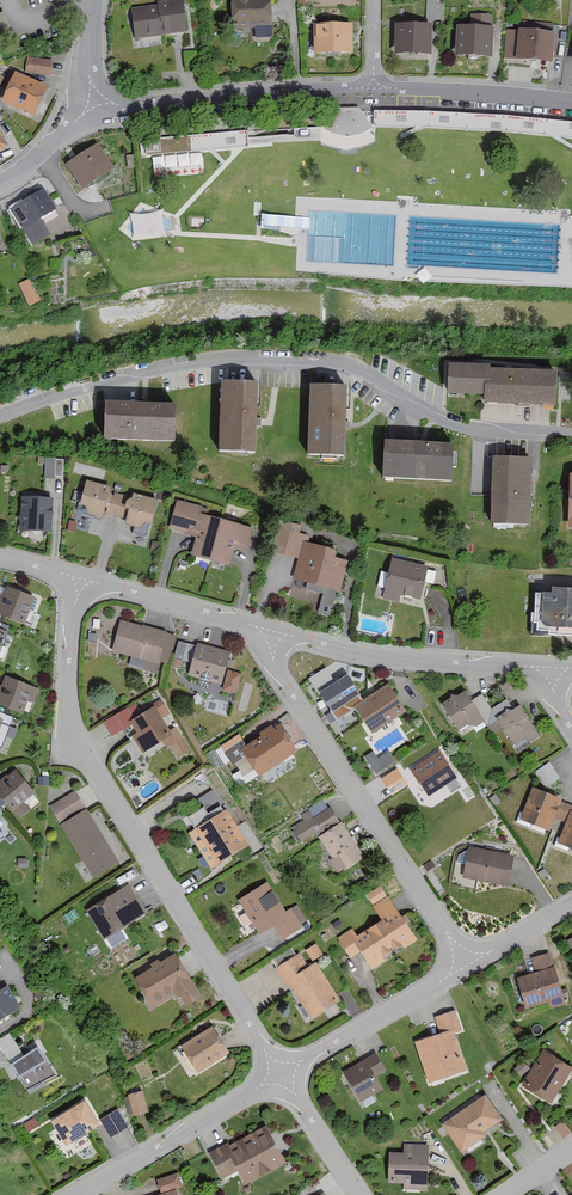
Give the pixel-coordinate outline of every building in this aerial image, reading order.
[(226,3),(233,2),(234,27),(254,26),(254,36),(270,35),(268,0),(226,0),(226,3)] [(185,32),(182,1),(158,3),(158,7),(134,9),(137,39),(164,36),(164,34),(185,32)] [(444,2),(428,2),(428,21),(444,21),(444,2)] [(491,17),(472,16),(472,28),(460,28),(459,54),(490,56),(491,17)] [(549,27),(523,25),(521,36),(516,35),(514,64),(549,67),(552,38),(548,37),(549,27)] [(349,28),(316,28),(316,54),(349,54),(349,28)] [(428,52),(428,30),(400,30),(399,52),(428,52)] [(51,63),(27,60),(25,74),(49,77),(51,63)] [(13,77),(0,104),(0,105),(32,120),(45,91),(13,77)] [(348,112),(338,112),(330,125),(349,131),(366,124),(358,111),(348,112)] [(374,113),(374,124),(491,128),(571,136),(571,124),(500,116),(374,113)] [(111,172),(95,147),(63,167),(80,192),(111,172)] [(201,152),(152,153),(153,168),(202,166),(201,152)] [(55,213),(41,192),(7,213),(31,249),(48,238),(39,223),(55,213)] [(263,212),(262,224),(302,226),(303,214),(263,212)] [(20,280),(28,304),(41,300),(33,276),(20,280)] [(486,371),(486,367),(446,366),(445,396),(481,397),(481,405),(552,407),(553,373),(486,371)] [(252,454),(253,386),(217,385),(216,454),(252,454)] [(341,457),(342,388),(306,388),(305,457),(341,457)] [(169,446),(171,409),(103,406),(101,442),(169,446)] [(448,483),(450,447),(382,443),(380,479),(448,483)] [(61,480),(62,462),(44,461),(43,479),(61,480)] [(528,526),(527,461),(489,461),(490,526),(528,526)] [(145,540),(155,501),(130,495),(128,501),(104,495),(106,490),(84,484),(78,508),(84,510),(83,516),(100,521),(102,516),(124,522),(123,526),(133,529),(131,537),(145,540)] [(49,533),(49,501),(19,502),(19,533),(49,533)] [(246,554),(252,530),(204,518),(206,511),(175,503),(168,531),(184,535),(184,538),(194,540),(189,558),(229,568),(233,551),(246,554)] [(331,559),(332,551),(306,545),(308,539),(298,537),(300,529),(278,524),(270,556),(297,562),(292,582),(307,585),(305,592),(322,596),(317,615),(328,617),(334,593),(339,594),(347,563),(331,559)] [(426,570),(391,561),(381,601),(397,605),(398,598),(418,602),(426,570)] [(33,600),(4,589),(0,599),(0,618),(22,626),(33,600)] [(549,590),(549,595),(533,595),(531,639),(571,641),(571,591),(549,590)] [(166,667),(174,638),(120,622),(110,654),(157,668),(158,665),(166,667)] [(188,664),(192,648),(177,644),(173,661),(188,664)] [(228,654),(196,646),(187,679),(219,687),(228,654)] [(179,671),(181,664),(173,663),(172,670),(179,671)] [(239,676),(227,673),(222,692),(233,695),(239,676)] [(4,677),(0,687),(0,705),(21,714),(26,701),(33,704),(38,691),(4,677)] [(386,688),(353,707),(370,734),(402,714),(386,688)] [(327,700),(337,715),(352,705),(342,689),(327,700)] [(457,732),(465,726),(474,728),(481,723),(461,694),(440,707),(457,732)] [(159,703),(153,707),(161,720),(167,717),(159,703)] [(537,737),(518,708),(496,722),(514,751),(537,737)] [(153,710),(136,719),(130,709),(103,725),(111,739),(130,727),(135,736),(131,738),(141,755),(161,744),(165,751),(169,749),(176,762),(188,755),(174,730),(167,734),(153,710)] [(11,717),(0,713),(0,725),(1,723),(8,726),(11,717)] [(273,730),(270,726),(257,735),(260,739),(240,752),(256,778),(295,753),(278,727),(273,730)] [(244,748),(237,738),(219,749),(225,759),(244,748)] [(375,763),(370,755),(364,759),(375,777),(394,765),(387,755),(375,763)] [(454,779),(438,755),(410,773),(427,798),(454,779)] [(545,784),(560,775),(550,759),(536,768),(545,784)] [(406,788),(396,771),(380,781),(390,798),(406,788)] [(11,814),(34,796),(14,772),(0,783),(0,806),(2,804),(11,814)] [(213,789),(202,793),(208,811),(220,806),(213,789)] [(560,801),(531,790),(518,822),(547,834),(560,801)] [(83,810),(74,794),(49,809),(59,825),(83,810)] [(221,814),(218,809),(207,816),(202,809),(185,820),(193,832),(188,836),(210,872),(247,849),(225,812),(221,814)] [(328,810),(312,820),(319,832),(335,822),(328,810)] [(300,844),(314,835),(310,811),(300,817),(302,822),(290,829),(300,844)] [(117,865),(85,813),(59,828),(91,880),(117,865)] [(568,813),(556,846),(571,852),(571,815),(568,813)] [(362,859),(340,825),(318,839),(331,861),(329,862),(337,875),(362,859)] [(504,889),(510,858),(468,850),(463,881),(504,889)] [(284,914),(267,885),(237,903),(258,937),(273,928),(281,940),(306,925),(295,907),(284,914)] [(145,917),(127,888),(85,914),(103,943),(145,917)] [(379,889),(366,897),(372,906),(385,899),(379,889)] [(354,939),(349,931),(336,940),(350,961),(360,955),(372,973),(385,964),(381,958),(399,947),(402,951),(416,942),(387,899),(371,909),(380,922),(354,939)] [(331,927),(335,933),(342,927),(338,921),(331,927)] [(315,946),(305,953),(311,963),(321,957),(315,946)] [(339,1004),(314,964),(306,969),(298,956),(295,958),(290,951),(270,963),(275,971),(274,972),(285,990),(289,988),(310,1022),(339,1004)] [(199,998),(173,956),(159,965),(157,962),(148,967),(150,970),(133,980),(152,1011),(177,995),(184,1007),(199,998)] [(562,1006),(548,956),(530,961),(534,974),(516,979),(525,1011),(547,1005),(548,1010),(562,1006)] [(17,1010),(4,988),(0,991),(0,1020),(17,1010)] [(433,1017),(439,1035),(413,1043),(426,1083),(465,1071),(453,1034),(461,1031),(454,1011),(433,1017)] [(227,1055),(210,1027),(179,1049),(197,1075),(227,1055)] [(36,1049),(22,1057),(8,1035),(0,1040),(0,1053),(24,1092),(25,1091),(29,1097),(45,1087),(43,1083),(53,1077),(36,1049)] [(571,1069),(542,1052),(521,1087),(550,1104),(571,1069)] [(384,1072),(373,1055),(341,1074),(358,1102),(379,1090),(372,1079),(384,1072)] [(527,1071),(522,1063),(513,1071),(518,1078),(527,1071)] [(147,1114),(141,1094),(126,1098),(132,1118),(147,1114)] [(501,1120),(485,1096),(441,1125),(460,1154),(486,1137),(483,1133),(501,1120)] [(97,1128),(83,1104),(49,1123),(64,1148),(97,1128)] [(127,1130),(116,1112),(99,1122),(110,1141),(127,1130)] [(38,1128),(34,1121),(23,1127),(27,1134),(38,1128)] [(569,1132),(561,1122),(554,1128),(562,1138),(569,1132)] [(285,1165),(263,1128),(228,1148),(226,1144),(207,1154),(222,1180),(235,1172),(245,1188),(285,1165)] [(424,1192),(427,1147),(403,1145),(402,1154),(389,1153),(387,1185),(402,1186),(401,1190),(424,1192)] [(156,1181),(160,1194),(181,1188),(177,1174),(156,1181)]
